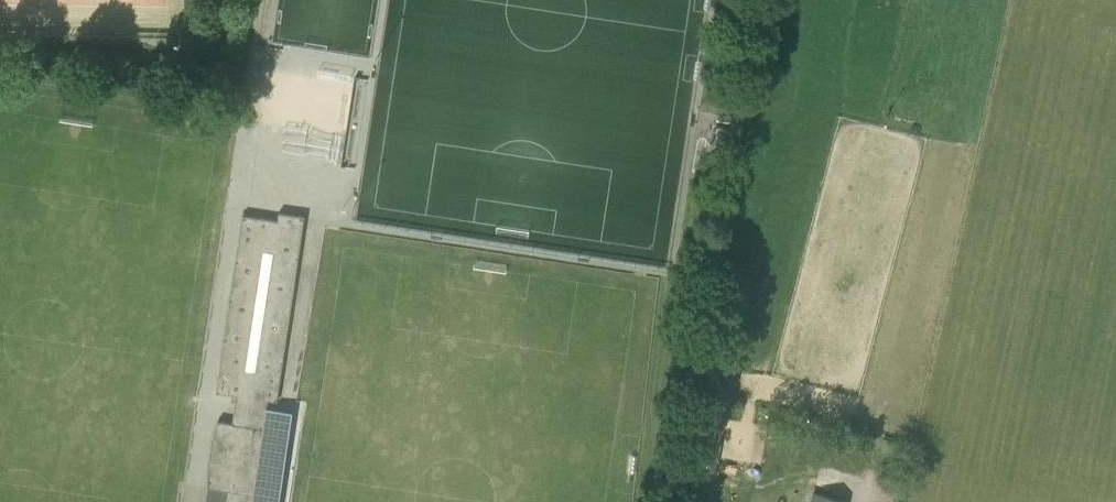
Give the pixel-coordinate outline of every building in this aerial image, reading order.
[(293,411),(267,407),(269,400),(277,401),(305,216),(279,212),(278,220),(243,214),(216,392),(237,395),(232,423),(218,421),(210,455),(208,487),(227,490),(225,501),(279,501),(293,411)] [(812,492),(809,501),(847,501),(848,500),(812,492)]
